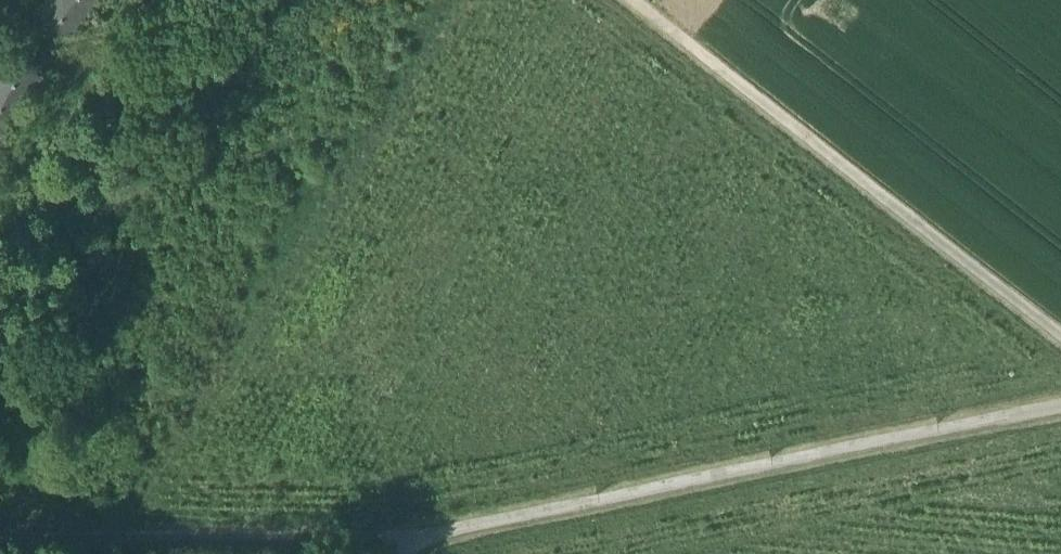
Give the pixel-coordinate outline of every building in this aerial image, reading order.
[(76,0),(43,0),(39,6),(67,28),(84,6),(76,0)] [(5,50),(0,58),(0,78),(23,91),(36,67),(5,50)] [(0,78),(0,110),(10,115),(23,91),(0,78)] [(0,110),(0,134),(10,115),(0,110)]
